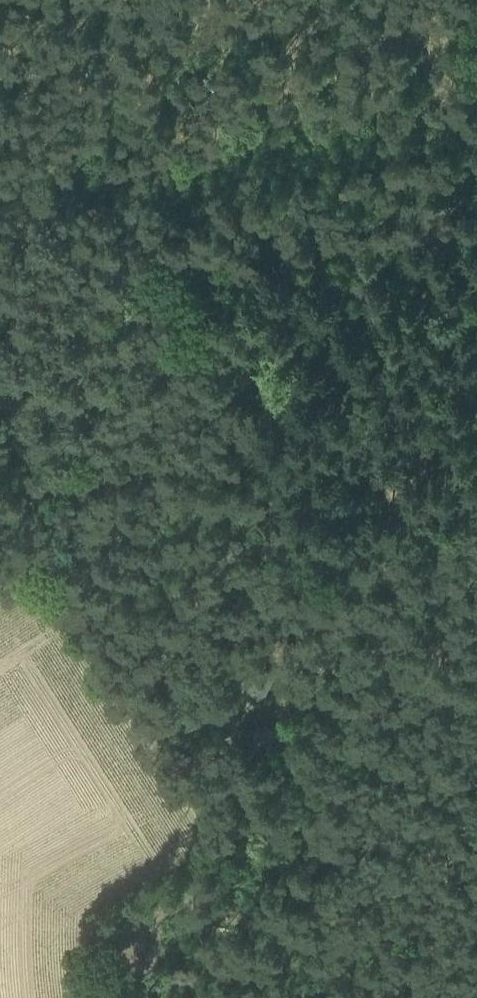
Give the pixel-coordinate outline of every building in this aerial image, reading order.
[(389,417),(377,424),(381,433),(394,425),(389,417)]
